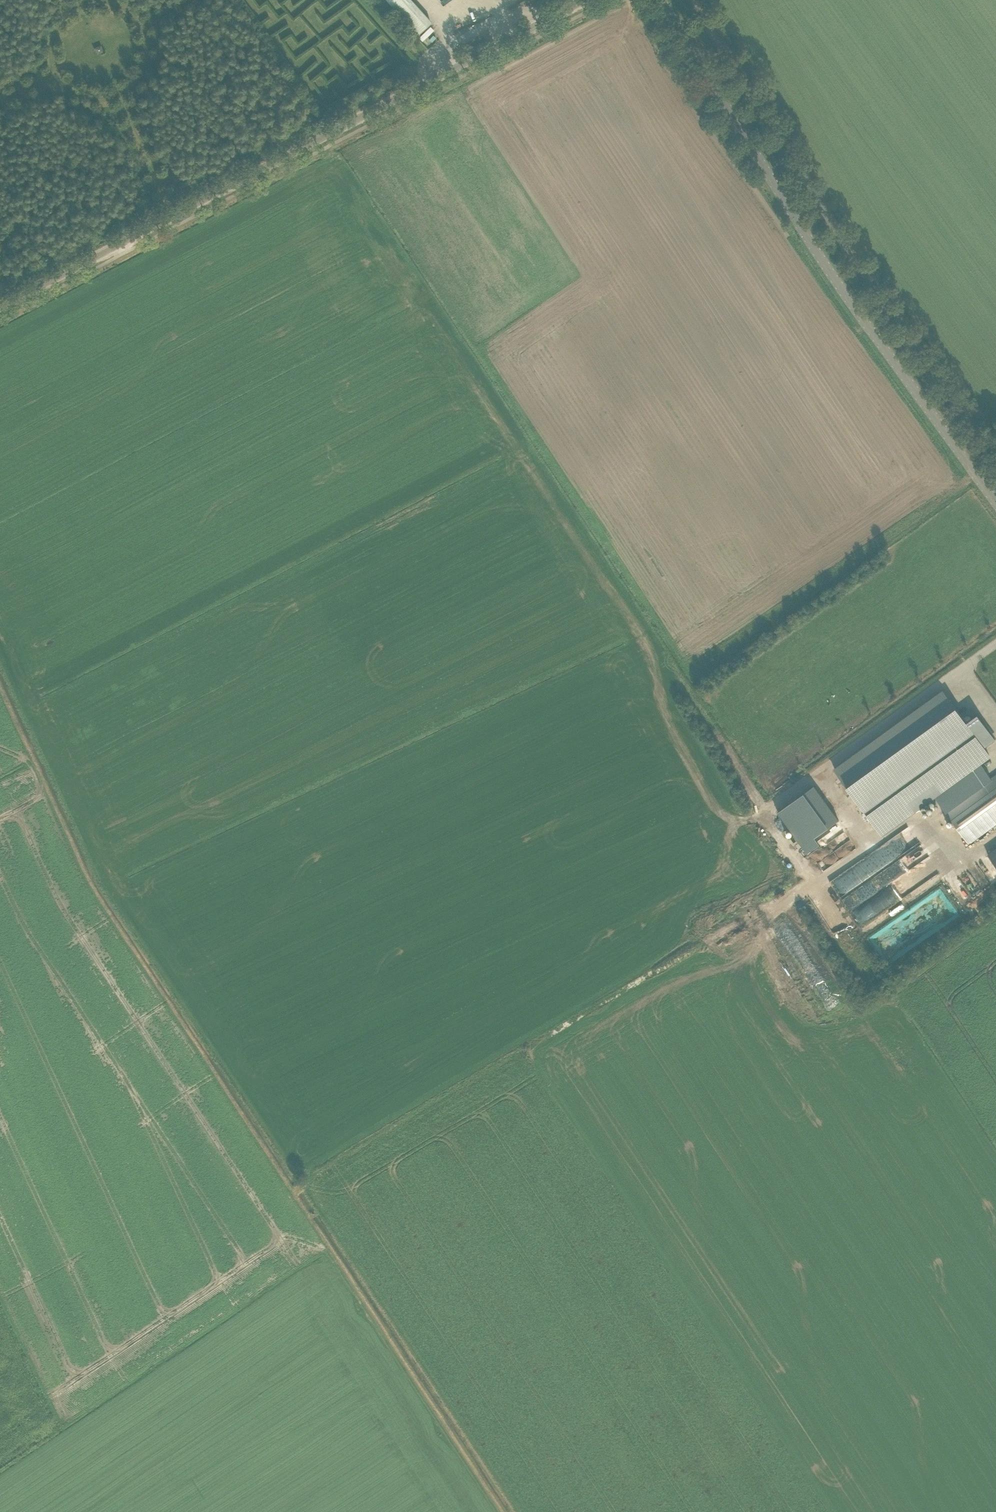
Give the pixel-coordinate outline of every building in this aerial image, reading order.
[(418,35),(431,23),(410,0),(386,0),(418,35)] [(934,794),(946,810),(991,778),(980,762),(990,755),(984,747),(995,739),(978,715),(967,723),(944,691),(835,769),(880,832),(934,794)] [(968,842),(995,822),(995,775),(991,778),(946,810),(945,811),(968,842)] [(814,786),(778,812),(808,854),(819,845),(814,838),(839,820),(814,786)] [(921,860),(919,849),(902,852),(904,863),(921,860)] [(750,868),(745,859),(737,863),(741,872),(750,868)] [(845,892),(854,886),(848,878),(860,870),(856,863),(835,878),(845,892)] [(912,874),(918,883),(934,873),(928,863),(912,874)] [(867,980),(875,973),(865,960),(861,963),(858,959),(853,963),(867,980)] [(803,970),(823,1009),(835,1003),(814,964),(803,970)]
